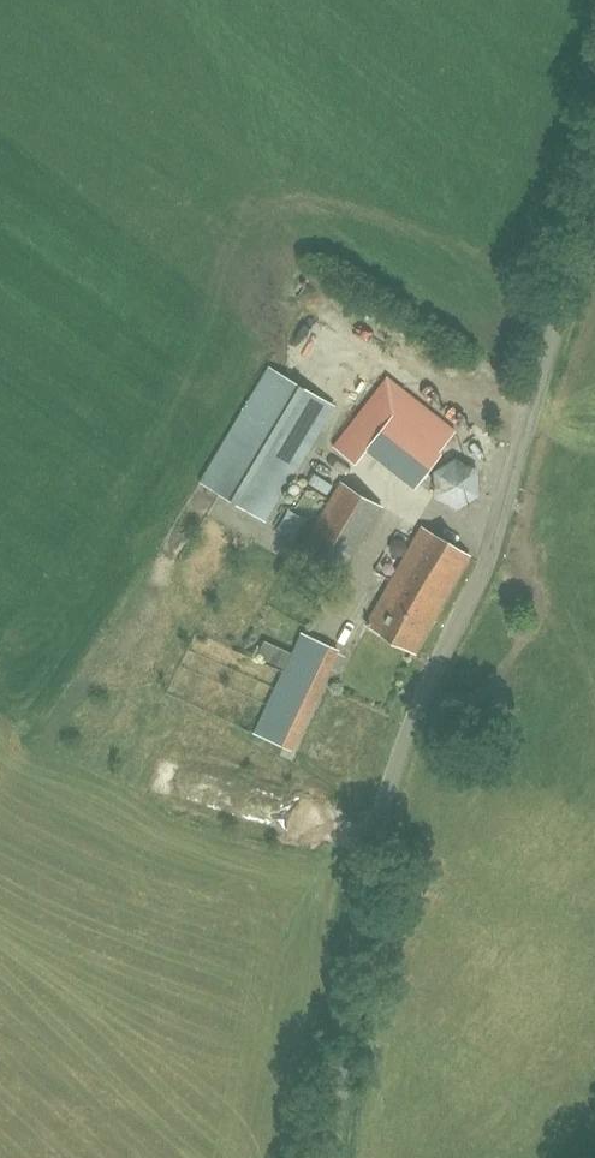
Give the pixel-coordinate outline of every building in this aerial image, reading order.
[(310,282),(301,299),(313,306),(323,289),(310,282)] [(287,337),(279,349),(298,361),(306,350),(287,337)] [(202,479),(267,517),(268,518),(336,403),(270,364),(202,479)] [(404,479),(414,487),(457,429),(388,376),(333,446),(356,463),(367,451),(404,479)] [(433,495),(455,507),(476,495),(476,470),(455,458),(433,470),(433,495)] [(384,504),(358,488),(345,480),(307,542),(346,566),(384,504)] [(416,652),(471,555),(423,527),(368,624),(416,652)] [(255,733),(293,751),(340,649),(303,631),(255,733)]
